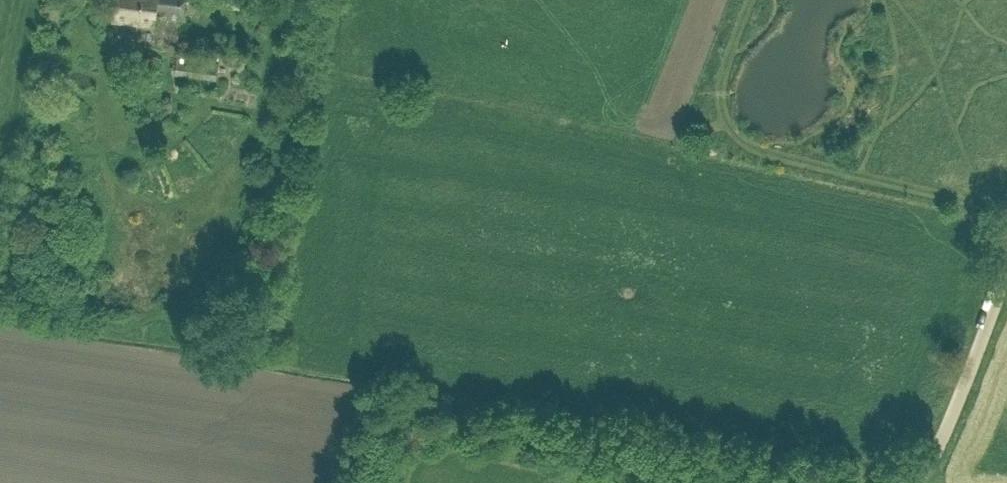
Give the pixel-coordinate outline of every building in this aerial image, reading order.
[(165,18),(182,20),(185,0),(113,0),(111,21),(153,26),(154,14),(166,15),(165,18)] [(226,63),(237,64),(239,50),(228,48),(226,63)]
